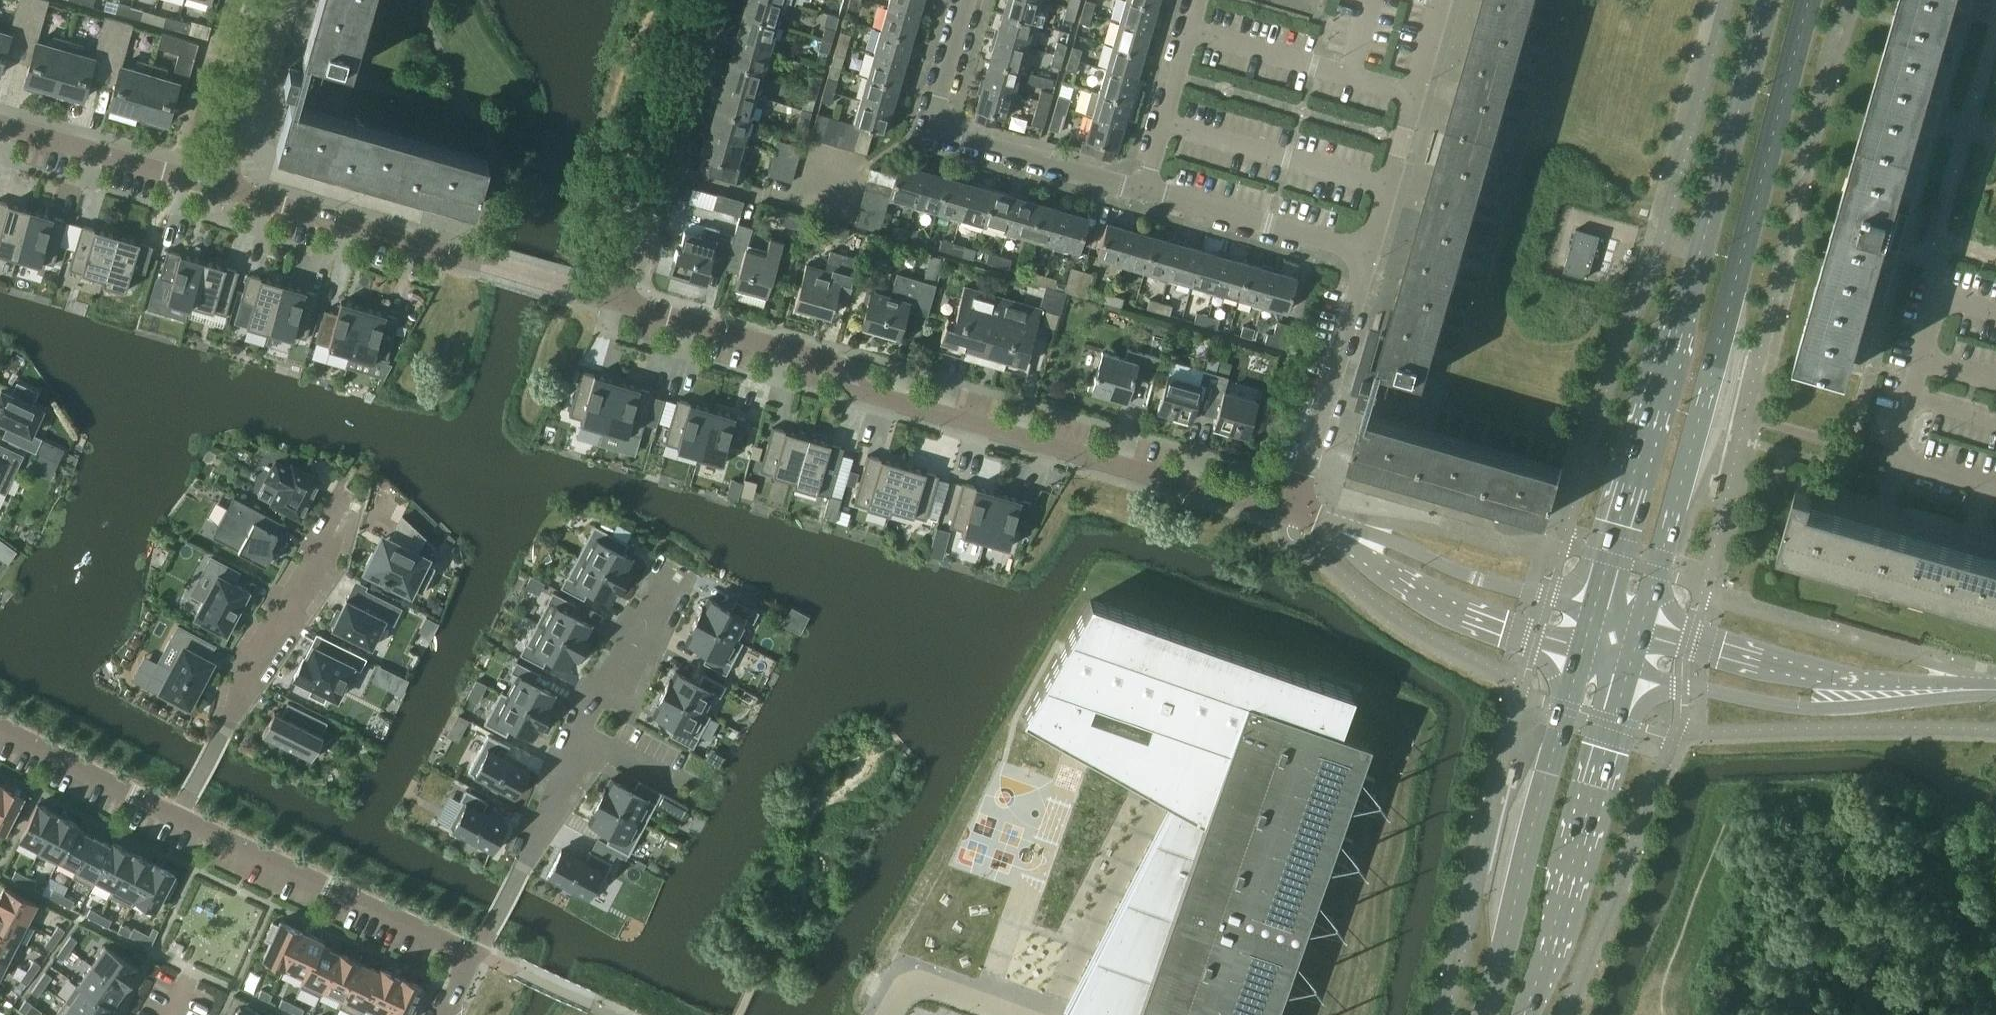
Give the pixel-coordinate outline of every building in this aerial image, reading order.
[(27,28),(35,0),(19,0),(12,24),(27,28)] [(27,28),(40,32),(50,0),(35,0),(27,28)] [(313,63),(337,70),(339,65),(352,69),(372,0),(320,0),(309,39),(316,41),(311,56),(305,54),(305,56),(314,58),(313,63)] [(743,15),(777,25),(784,1),(781,0),(747,0),(743,15)] [(848,6),(858,9),(860,0),(850,0),(848,6)] [(888,5),(919,14),(923,0),(890,0),(888,5)] [(1003,13),(1034,22),(1040,0),(1007,0),(1003,13)] [(1068,6),(1077,8),(1080,0),(1069,0),(1068,6)] [(1083,9),(1093,12),(1096,2),(1089,0),(1086,0),(1083,9)] [(1120,21),(1150,30),(1157,6),(1137,0),(1126,0),(1120,21)] [(1376,398),(1386,365),(1427,377),(1488,166),(1489,166),(1490,166),(1491,165),(1491,164),(1491,163),(1489,161),(1535,0),(1484,0),(1445,134),(1436,166),(1387,338),(1377,335),(1383,315),(1382,315),(1373,345),(1360,393),(1376,398)] [(1801,355),(1846,368),(1882,244),(1891,247),(1901,210),(1892,207),(1952,0),(1903,0),(1801,355)] [(116,12),(128,15),(131,6),(119,2),(116,12)] [(888,5),(881,29),(912,38),(919,14),(888,5)] [(131,6),(128,15),(141,19),(144,9),(131,6)] [(1077,8),(1068,6),(1064,18),(1074,20),(1077,8)] [(1093,12),(1083,9),(1080,22),(1090,25),(1093,12)] [(1003,13),(996,37),(1027,45),(1034,22),(1003,13)] [(743,15),(736,38),(771,48),(777,25),(743,15)] [(97,48),(111,52),(120,20),(106,16),(97,48)] [(164,26),(176,29),(179,19),(167,16),(164,26)] [(179,19),(176,29),(189,33),(192,23),(179,19)] [(120,20),(111,52),(125,56),(134,24),(120,20)] [(1120,21),(1113,44),(1144,53),(1150,30),(1120,21)] [(826,26),(822,37),(832,40),(836,29),(826,26)] [(881,29),(875,52),(905,61),(912,38),(881,29)] [(11,33),(0,30),(0,71),(11,33)] [(841,31),(838,42),(847,45),(850,33),(841,31)] [(154,63),(139,113),(166,121),(166,122),(168,122),(173,104),(181,107),(199,42),(162,32),(158,47),(179,53),(172,79),(165,77),(168,68),(154,63)] [(27,81),(55,89),(69,39),(54,35),(52,44),(37,40),(25,81),(27,82),(27,81)] [(832,40),(822,37),(819,49),(829,52),(832,40)] [(996,37),(990,60),(1020,69),(1027,45),(996,37)] [(736,38),(729,62),(764,71),(771,48),(736,38)] [(69,39),(55,89),(82,97),(84,98),(95,57),(81,53),(83,43),(69,39)] [(847,45),(838,42),(835,53),(843,56),(847,45)] [(1057,42),(1054,53),(1064,56),(1067,45),(1057,42)] [(1113,44),(1106,67),(1137,76),(1144,53),(1113,44)] [(1073,46),(1070,57),(1080,59),(1083,49),(1073,46)] [(875,52),(868,76),(899,85),(905,61),(875,52)] [(1064,56),(1054,53),(1048,71),(1059,74),(1064,56)] [(1080,59),(1070,57),(1066,69),(1076,72),(1080,59)] [(111,105),(139,113),(154,63),(139,59),(136,69),(121,64),(110,105),(111,106),(111,105)] [(990,60),(983,83),(1013,92),(1020,69),(990,60)] [(729,62),(723,85),(757,95),(764,71),(729,62)] [(290,67),(285,85),(301,90),(306,72),(290,67)] [(1106,67),(1100,91),(1130,100),(1137,76),(1106,67)] [(812,73),(809,84),(819,87),(822,76),(812,73)] [(868,76),(861,99),(892,108),(899,85),(868,76)] [(1046,76),(1043,85),(1052,87),(1054,79),(1046,76)] [(828,78),(825,89),(834,91),(837,80),(828,78)] [(1013,92),(983,83),(976,107),(979,108),(976,120),(995,125),(998,114),(1006,116),(1010,102),(1015,103),(1018,94),(1013,92)] [(819,87),(809,84),(806,95),(816,98),(819,87)] [(723,85),(716,109),(750,119),(757,95),(723,85)] [(1085,112),(1093,114),(1124,123),(1130,100),(1100,91),(1092,88),(1085,112)] [(834,91),(825,89),(821,100),(830,103),(834,91)] [(1041,90),(1039,100),(1050,103),(1053,93),(1041,90)] [(1059,95),(1056,104),(1068,108),(1071,98),(1059,95)] [(854,123),(862,125),(874,129),(885,132),(892,108),(861,99),(854,123)] [(1050,103),(1039,100),(1032,123),(1044,127),(1050,103)] [(292,103),(291,103),(277,151),(475,207),(489,159),(487,159),(292,103)] [(1068,108),(1056,104),(1049,129),(1062,132),(1068,108)] [(799,120),(809,123),(812,111),(802,108),(799,120)] [(716,109),(709,132),(744,142),(750,119),(716,109)] [(811,137),(822,140),(829,116),(818,113),(811,137)] [(1124,123),(1093,114),(1086,137),(1083,139),(1080,150),(1111,159),(1115,147),(1117,148),(1124,123)] [(822,140),(833,143),(840,119),(829,116),(822,140)] [(833,143),(844,147),(851,122),(840,119),(833,143)] [(844,147),(855,150),(862,125),(854,123),(851,122),(844,147)] [(862,125),(855,150),(867,153),(874,129),(862,125)] [(744,142),(709,132),(702,156),(706,157),(702,170),(741,181),(745,166),(737,164),(744,142)] [(779,139),(776,151),(787,154),(799,157),(802,146),(779,139)] [(769,175),(780,178),(787,154),(776,151),(769,175)] [(787,154),(780,178),(792,181),(799,157),(787,154)] [(890,196),(914,203),(924,169),(899,162),(896,175),(893,186),(890,196)] [(868,179),(893,186),(896,175),(871,168),(868,179)] [(914,203),(938,210),(947,175),(924,169),(914,203)] [(938,210),(961,217),(971,182),(947,175),(938,210)] [(889,197),(890,196),(893,186),(868,179),(865,190),(889,197)] [(680,182),(676,195),(689,199),(693,185),(680,182)] [(961,217),(984,224),(994,189),(971,182),(961,217)] [(984,224),(1008,230),(1017,196),(994,189),(984,224)] [(886,208),(889,197),(865,190),(862,201),(886,208)] [(718,193),(714,207),(739,214),(743,200),(718,193)] [(1008,230),(1031,237),(1041,202),(1017,196),(1008,230)] [(0,201),(0,253),(17,258),(32,210),(0,201)] [(883,219),(886,208),(862,201),(859,212),(883,219)] [(1031,237),(1055,244),(1065,209),(1041,202),(1031,237)] [(1065,209),(1055,244),(1078,250),(1088,216),(1065,209)] [(67,220),(32,210),(17,258),(40,265),(42,261),(54,264),(67,220)] [(880,231),(883,219),(859,212),(856,224),(880,231)] [(804,219),(783,214),(780,225),(802,230),(804,219)] [(1098,256),(1122,263),(1132,229),(1108,221),(1098,256)] [(735,234),(731,249),(726,265),(727,266),(729,258),(742,262),(735,287),(768,297),(784,241),(771,237),(766,252),(747,247),(753,227),(738,223),(735,234)] [(118,235),(82,225),(69,269),(104,279),(103,283),(104,284),(118,235)] [(838,225),(835,234),(847,238),(850,229),(838,225)] [(893,235),(904,238),(906,228),(895,225),(893,235)] [(716,245),(731,249),(735,234),(705,226),(702,236),(686,231),(686,230),(685,229),(680,246),(678,246),(675,256),(672,266),(682,269),(692,272),(691,274),(706,279),(716,245)] [(906,228),(904,238),(915,241),(918,232),(906,228)] [(1565,270),(1589,276),(1600,235),(1577,228),(1565,270)] [(1122,263),(1146,270),(1156,235),(1132,229),(1122,263)] [(154,245),(118,235),(104,284),(126,290),(133,269),(146,273),(154,245)] [(1146,270),(1169,277),(1179,242),(1156,235),(1146,270)] [(939,248),(951,251),(954,242),(942,238),(939,248)] [(954,242),(951,251),(962,254),(965,245),(954,242)] [(1169,277),(1193,283),(1203,249),(1179,242),(1169,277)] [(795,305),(831,315),(836,296),(848,300),(850,291),(861,255),(832,247),(824,275),(805,270),(795,305)] [(1193,283),(1216,290),(1226,255),(1203,249),(1193,283)] [(204,260),(168,250),(160,277),(173,281),(167,302),(190,309),(204,260)] [(987,261),(998,264),(1000,255),(989,252),(987,261)] [(933,253),(925,279),(937,283),(944,256),(933,253)] [(1000,255),(998,264),(1009,268),(1012,258),(1000,255)] [(1216,290),(1240,297),(1249,262),(1226,255),(1216,290)] [(239,271),(204,260),(190,309),(191,309),(192,305),(227,315),(239,271)] [(1240,297),(1264,304),(1273,269),(1249,262),(1240,297)] [(1065,290),(1077,293),(1084,269),(1072,266),(1065,290)] [(1084,269),(1077,293),(1088,296),(1095,272),(1084,269)] [(1273,269),(1264,304),(1286,310),(1296,276),(1273,269)] [(1032,280),(1043,284),(1046,274),(1035,271),(1032,280)] [(908,303),(930,309),(937,283),(898,272),(891,296),(873,291),(875,286),(874,285),(868,305),(862,324),(864,325),(865,323),(898,332),(897,334),(899,335),(908,303)] [(270,332),(284,284),(284,283),(285,280),(274,276),(273,280),(249,273),(241,300),(253,304),(247,326),(270,332)] [(1046,274),(1043,284),(1055,287),(1057,277),(1046,274)] [(320,294),(284,284),(270,332),(293,339),(294,334),(307,338),(320,294)] [(938,350),(984,363),(1003,296),(965,285),(956,318),(948,315),(941,339),(938,350)] [(1067,291),(1047,286),(1044,295),(1064,301),(1067,291)] [(1099,300),(1111,303),(1114,293),(1102,290),(1099,300)] [(1114,293),(1111,303),(1122,306),(1125,297),(1114,293)] [(1003,296),(984,363),(1027,375),(1034,355),(1029,354),(1043,307),(1003,296)] [(1147,308),(1159,311),(1162,301),(1150,298),(1147,308)] [(338,313),(325,309),(316,341),(350,351),(349,356),(350,356),(364,307),(341,300),(338,313)] [(1162,301),(1159,311),(1170,314),(1173,304),(1162,301)] [(400,317),(364,307),(350,356),(373,362),(374,358),(387,362),(400,317)] [(777,311),(768,309),(766,317),(775,319),(777,311)] [(1194,321),(1206,325),(1209,315),(1197,312),(1194,321)] [(1209,315),(1206,325),(1217,328),(1220,318),(1209,315)] [(1265,342),(1285,347),(1292,324),(1277,320),(1274,334),(1268,332),(1265,342)] [(1244,325),(1241,334),(1252,338),(1255,328),(1244,325)] [(1125,357),(1103,351),(1093,384),(1089,383),(1088,389),(1132,401),(1132,400),(1127,399),(1133,375),(1153,381),(1146,404),(1144,404),(1144,405),(1147,405),(1161,357),(1146,352),(1146,353),(1128,348),(1125,357)] [(1208,356),(1205,367),(1216,371),(1220,360),(1208,356)] [(1221,359),(1217,372),(1228,375),(1231,362),(1221,359)] [(1193,409),(1205,413),(1217,372),(1205,369),(1200,383),(1168,374),(1159,407),(1170,410),(1169,413),(1168,414),(1190,420),(1193,409)] [(618,381),(582,371),(570,415),(582,418),(581,423),(604,430),(618,381)] [(1217,372),(1205,413),(1217,416),(1214,427),(1235,433),(1236,432),(1235,432),(1236,429),(1247,432),(1257,399),(1225,390),(1229,376),(1217,372)] [(618,381),(604,430),(627,436),(628,432),(641,436),(645,422),(657,425),(665,399),(653,396),(654,391),(618,381)] [(2,389),(0,393),(0,419),(31,434),(43,408),(2,389)] [(713,409),(678,398),(665,443),(699,453),(698,457),(699,458),(713,409)] [(749,419),(713,409),(699,458),(722,464),(728,443),(741,446),(749,419)] [(1367,411),(1365,411),(1352,459),(1549,515),(1563,467),(1562,467),(1367,411)] [(794,485),(809,437),(808,436),(809,433),(798,429),(797,433),(773,426),(760,470),(795,480),(793,485),(794,485)] [(844,447),(809,437),(794,485),(830,496),(831,494),(844,447)] [(0,444),(0,490),(6,492),(23,454),(0,444)] [(755,444),(751,457),(760,459),(763,447),(755,444)] [(904,464),(868,454),(854,503),(889,513),(904,464)] [(266,479),(267,479),(281,486),(273,502),(272,503),(300,518),(321,479),(293,464),(290,468),(276,460),(266,479)] [(939,475),(904,464),(889,513),(890,513),(892,509),(926,519),(939,475)] [(963,482),(950,526),(963,530),(962,534),(985,541),(999,492),(963,482)] [(1797,489),(1779,550),(1781,550),(1781,548),(1995,609),(1995,561),(1815,509),(1814,513),(1809,511),(1814,494),(1797,489)] [(1035,503),(999,492),(985,541),(1008,548),(1014,526),(1027,530),(1035,503)] [(830,496),(823,517),(835,520),(842,498),(831,494),(830,496)] [(226,513),(214,536),(239,549),(239,550),(266,564),(273,551),(270,549),(278,534),(276,533),(282,521),(234,496),(225,513),(226,513)] [(426,537),(408,520),(403,516),(393,536),(391,541),(388,540),(385,538),(384,537),(383,539),(380,544),(376,552),(373,551),(366,564),(370,566),(368,569),(383,577),(383,579),(388,582),(389,580),(410,590),(418,574),(429,580),(435,567),(424,561),(426,558),(418,554),(420,550),(426,537)] [(619,523),(613,534),(627,541),(632,530),(619,523)] [(578,555),(624,580),(631,567),(631,566),(635,558),(631,556),(624,553),(625,550),(629,543),(595,525),(578,555)] [(931,550),(930,553),(942,557),(943,553),(949,533),(937,530),(931,550)] [(578,555),(562,586),(584,598),(588,590),(590,588),(597,592),(612,600),(617,593),(624,580),(578,555)] [(226,633),(227,631),(235,617),(241,605),(248,592),(249,590),(247,589),(234,582),(240,571),(211,556),(205,568),(217,574),(196,614),(195,616),(197,617),(225,632),(226,633)] [(402,608),(366,590),(359,604),(347,598),(341,610),(337,608),(330,622),(334,624),(333,627),(372,646),(385,619),(394,623),(402,608)] [(594,625),(578,617),(571,613),(572,611),(576,603),(554,592),(537,622),(583,647),(590,633),(594,625)] [(704,605),(697,618),(743,642),(743,641),(737,638),(747,618),(754,622),(759,611),(737,600),(733,607),(731,610),(724,606),(709,597),(704,605)] [(1326,864),(1341,870),(1353,837),(1338,832),(1348,803),(1363,809),(1374,776),(1359,771),(1370,740),(1340,730),(1342,721),(1343,721),(1353,692),(1091,599),(1023,719),(1025,720),(1070,735),(1187,776),(1066,1010),(1075,1013),(1074,1014),(1273,1014),(1326,864)] [(686,640),(702,648),(709,652),(708,654),(704,662),(726,673),(743,642),(697,618),(690,631),(690,632),(686,640)] [(583,647),(537,622),(521,653),(543,665),(547,657),(549,655),(556,659),(571,667),(576,660),(583,647)] [(206,639),(178,625),(170,640),(183,647),(161,689),(172,695),(169,699),(187,709),(212,661),(198,654),(206,639)] [(308,658),(305,657),(304,656),(294,676),(314,686),(311,694),(324,700),(328,693),(337,697),(353,666),(361,670),(367,657),(327,637),(321,649),(314,646),(308,658)] [(554,703),(553,703),(557,695),(534,683),(539,673),(517,661),(512,671),(518,674),(507,694),(501,691),(501,692),(547,716),(548,714),(552,707),(554,703)] [(704,711),(714,692),(720,696),(726,685),(704,673),(700,680),(699,683),(691,679),(676,671),(672,678),(671,678),(664,691),(710,715),(704,711)] [(676,725),(675,727),(671,735),(694,746),(710,715),(664,691),(657,704),(658,705),(653,713),(669,721),(676,725)] [(547,716),(501,692),(484,723),(507,735),(511,727),(512,725),(519,729),(535,737),(539,729),(540,729),(547,716)] [(328,722),(288,702),(282,714),(275,711),(263,735),(312,759),(324,735),(322,734),(328,722)] [(458,714),(454,720),(465,726),(469,720),(459,715),(458,714)] [(505,757),(506,754),(510,747),(488,735),(469,771),(514,795),(528,769),(513,761),(505,757)] [(599,799),(645,823),(662,792),(639,780),(635,788),(634,790),(627,786),(611,778),(607,786),(606,785),(599,799)] [(24,796),(4,785),(0,793),(0,828),(6,831),(24,796)] [(484,808),(488,801),(466,789),(460,800),(462,801),(449,826),(492,849),(506,823),(491,815),(483,811),(484,808)] [(612,832),(611,835),(607,842),(629,854),(645,823),(599,799),(592,812),(593,812),(589,820),(605,828),(612,832)] [(37,853),(38,853),(59,813),(38,803),(20,838),(40,848),(37,853)] [(57,863),(78,823),(59,813),(38,853),(57,863)] [(94,836),(86,832),(77,827),(78,823),(57,863),(58,863),(60,859),(77,868),(73,876),(94,836)] [(112,845),(102,840),(94,836),(73,876),(91,886),(114,842),(113,841),(112,845)] [(91,886),(92,886),(94,882),(112,891),(110,895),(111,896),(133,852),(114,842),(91,886)] [(585,860),(578,856),(562,848),(548,875),(593,899),(612,862),(590,850),(586,858),(585,860)] [(111,896),(131,906),(154,862),(133,852),(111,896)] [(131,906),(132,906),(136,898),(157,908),(164,894),(169,897),(178,879),(173,876),(175,873),(154,862),(131,906)] [(16,870),(13,877),(23,882),(27,875),(16,870)] [(37,881),(27,875),(23,882),(34,888),(37,881)] [(32,923),(27,921),(37,903),(5,886),(0,895),(0,908),(31,924),(32,923)] [(54,889),(50,896),(61,901),(64,894),(54,889)] [(64,894),(61,901),(71,907),(75,900),(64,894)] [(22,942),(31,924),(0,908),(0,931),(22,942)] [(91,908),(87,915),(98,920),(102,914),(91,908)] [(102,914),(98,920),(108,926),(112,919),(102,914)] [(302,930),(280,920),(279,924),(273,921),(265,939),(271,942),(264,956),(285,966),(302,930)] [(122,923),(119,930),(126,934),(129,936),(133,929),(122,923)] [(59,925),(52,935),(58,939),(65,929),(59,925)] [(323,940),(302,930),(285,966),(305,976),(304,979),(323,940)] [(0,931),(0,955),(8,959),(17,941),(22,943),(22,942),(0,931)] [(52,935),(45,945),(52,949),(58,939),(52,935)] [(64,945),(71,949),(77,940),(71,935),(64,945)] [(323,940),(304,979),(324,989),(341,952),(322,944),(323,940)] [(64,945),(58,955),(64,959),(71,949),(64,945)] [(106,945),(92,964),(125,987),(139,968),(106,945)] [(360,961),(341,952),(324,989),(343,997),(339,1006),(340,1006),(360,961)] [(28,970),(34,974),(41,964),(34,960),(28,970)] [(360,961),(340,1006),(358,1014),(359,1014),(382,967),(381,966),(379,970),(360,961)] [(115,1008),(112,1005),(125,987),(92,964),(79,983),(115,1008)] [(382,967),(359,1014),(360,1014),(364,1008),(379,1014),(384,1014),(402,976),(382,967)] [(28,970),(21,979),(27,984),(34,974),(28,970)] [(39,981),(45,986),(52,976),(46,971),(39,981)] [(402,976),(384,1014),(385,1014),(386,1013),(391,1014),(411,1014),(424,986),(402,976)] [(39,981),(32,991),(38,995),(45,986),(39,981)] [(66,1000),(87,1014),(110,1014),(115,1008),(79,983),(79,984),(82,986),(70,1002),(66,1000)] [(273,993),(262,988),(259,995),(269,1001),(273,993)] [(294,1003),(283,998),(279,1005),(290,1010),(294,1003)] [(20,1009),(26,1013),(33,1003),(26,999),(20,1009)] [(56,1014),(87,1014),(66,1000),(56,1014)] [(294,1003),(290,1010),(301,1014),(304,1008),(294,1003)] [(235,1014),(264,1014),(247,1004),(244,1009),(241,1006),(235,1014)]
